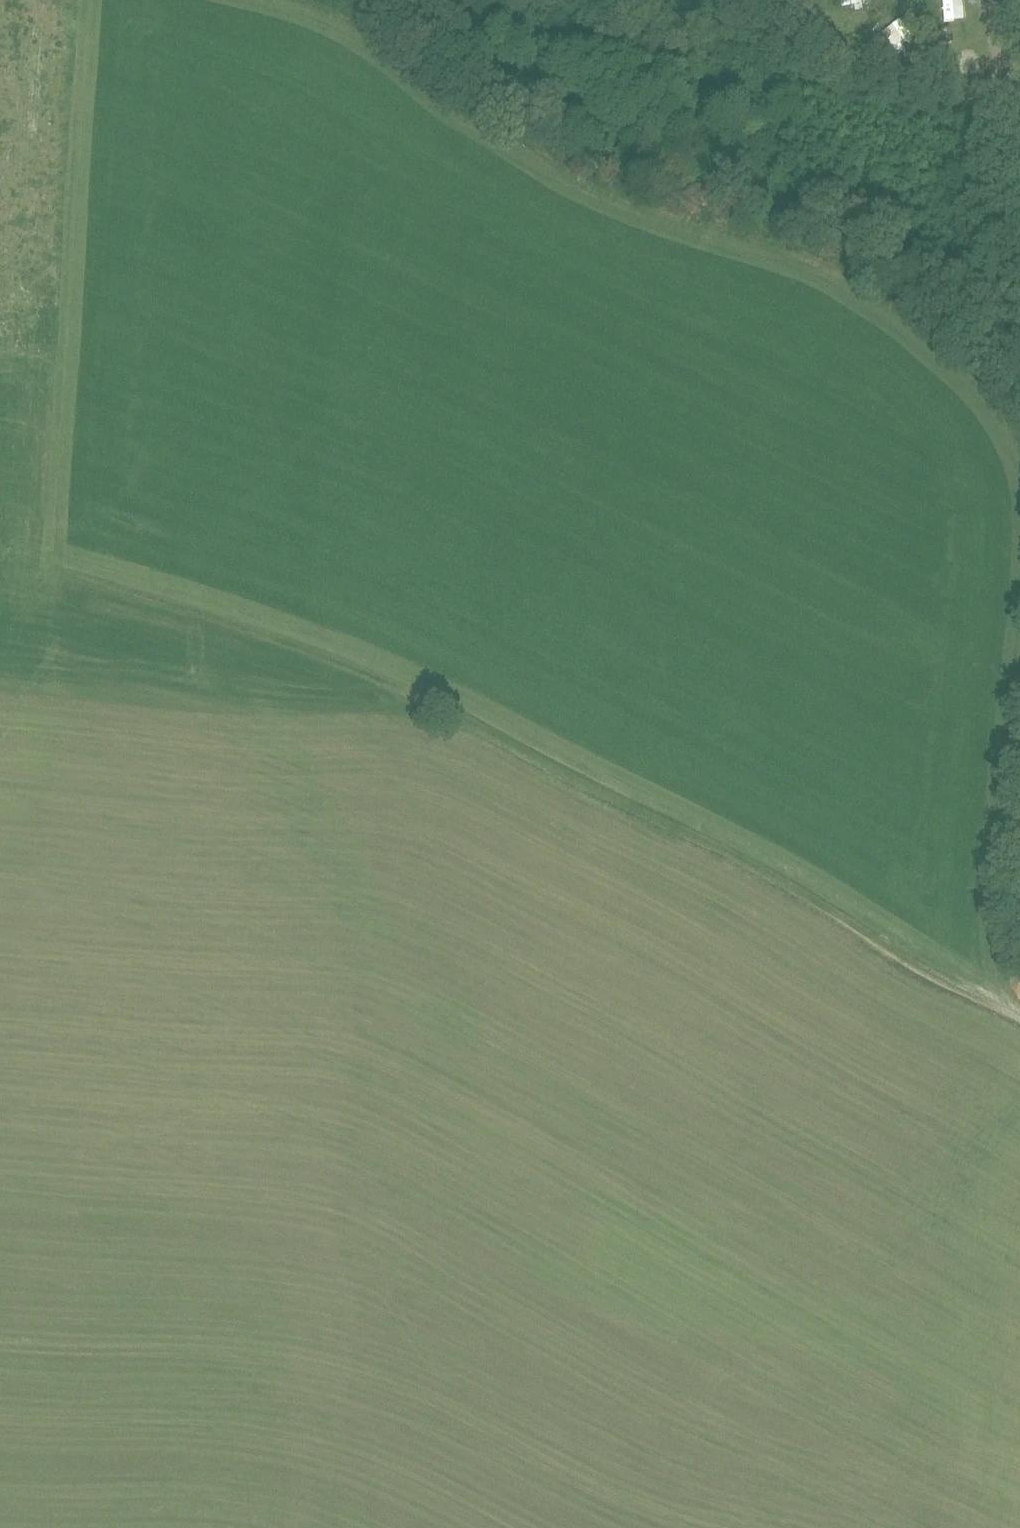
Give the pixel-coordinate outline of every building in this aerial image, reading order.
[(895,39),(918,39),(918,29),(895,29),(895,39)]
